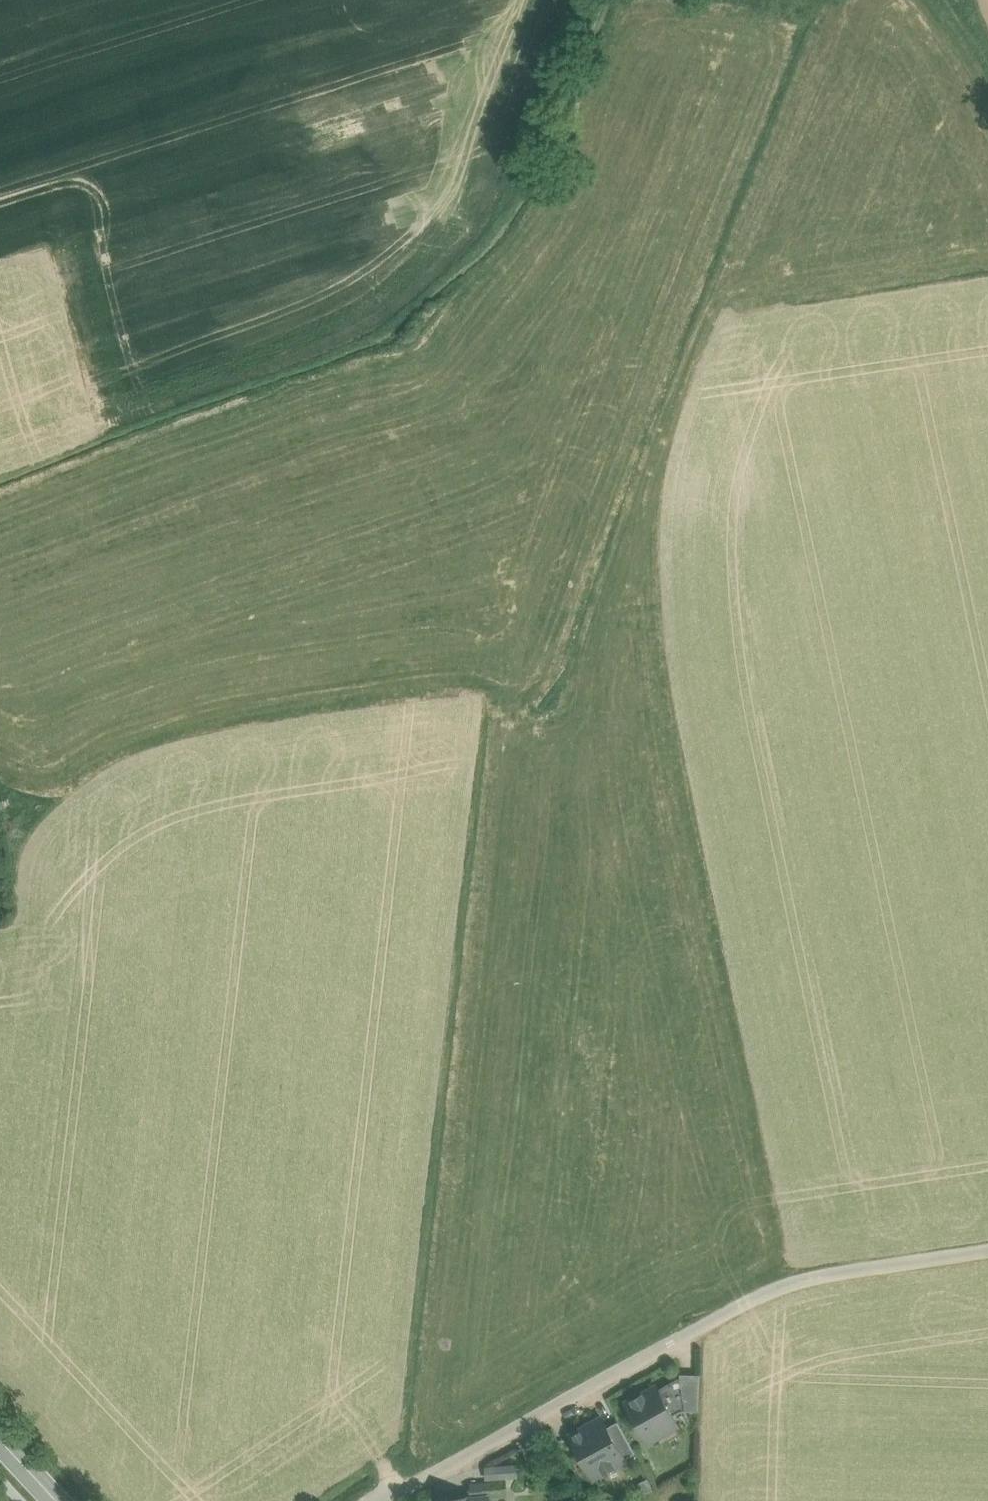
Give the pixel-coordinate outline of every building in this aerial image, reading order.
[(700,1377),(681,1377),(659,1389),(673,1415),(683,1410),(699,1410),(700,1377)] [(673,1415),(659,1389),(644,1397),(642,1394),(640,1395),(641,1395),(635,1398),(633,1399),(634,1399),(627,1403),(648,1443),(679,1425),(673,1415)] [(608,1427),(602,1416),(592,1422),(591,1425),(586,1428),(584,1428),(571,1435),(594,1477),(626,1460),(608,1427)] [(636,1453),(618,1421),(608,1427),(626,1460),(636,1453)] [(517,1465),(486,1467),(487,1479),(518,1477),(517,1465)] [(637,1480),(645,1494),(655,1488),(648,1474),(637,1480)] [(506,1481),(471,1483),(472,1498),(489,1497),(507,1496),(506,1481)]
